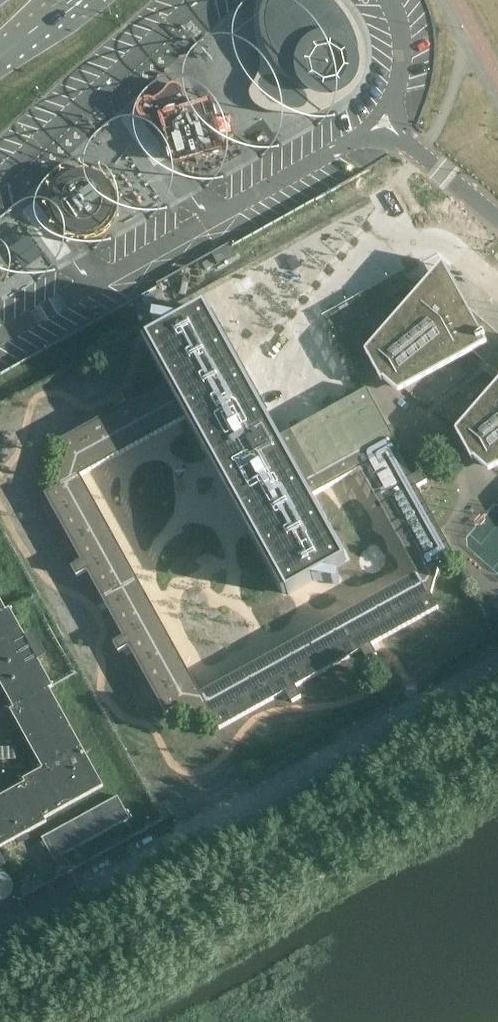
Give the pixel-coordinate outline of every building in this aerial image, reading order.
[(335,12),(341,5),(342,6),(343,5),(341,3),(339,1),(338,0),(326,0),(325,3),(324,1),(322,0),(275,0),(274,1),(272,3),(270,6),(268,10),(267,13),(266,16),(266,19),(265,22),(265,25),(265,28),(266,31),(266,34),(267,37),(268,39),(269,41),(271,44),(272,48),(273,50),(275,54),(279,60),(283,65),(287,70),(290,74),(295,78),(300,82),(303,84),(306,86),(310,88),(315,90),(317,90),(320,91),(323,91),(326,91),(331,90),(335,89),(338,88),(340,87),(344,84),(346,82),(348,80),(351,76),(351,75),(353,72),(354,67),(354,64),(355,61),(355,57),(355,54),(355,53),(354,50),(353,46),(352,43),(350,36),(348,32),(347,30),(346,28),(344,24),(342,21),(339,17),(335,12)] [(225,152),(211,102),(192,108),(187,101),(186,99),(185,95),(185,93),(185,92),(184,90),(183,88),(182,87),(180,86),(178,86),(176,85),(174,85),(172,86),(170,87),(169,88),(168,89),(166,92),(163,95),(161,96),(158,98),(156,98),(154,97),(152,97),(150,98),(148,98),(145,99),(144,100),(142,102),(141,103),(139,105),(139,107),(138,109),(138,111),(138,113),(138,115),(138,116),(139,118),(140,119),(142,120),(143,120),(145,120),(147,120),(152,124),(155,127),(158,131),(159,133),(161,136),(162,139),(162,140),(163,141),(163,142),(163,144),(164,145),(165,147),(167,149),(168,150),(169,150),(171,151),(175,167),(225,152)] [(115,209),(116,201),(114,193),(111,185),(105,179),(102,177),(90,172),(82,172),(73,174),(66,177),(60,183),(55,190),(53,198),(42,206),(48,214),(53,210),(54,214),(58,222),(64,228),(64,227),(67,230),(61,234),(67,242),(78,235),(87,236),(95,234),(102,230),(108,225),(113,217),(115,209)] [(341,217),(298,241),(312,266),(364,237),(341,217)] [(234,279),(250,309),(312,277),(297,247),(234,279)] [(364,348),(363,349),(363,350),(363,351),(363,352),(371,365),(379,379),(380,379),(381,378),(394,389),(395,390),(396,390),(397,390),(402,387),(470,349),(483,361),(490,367),(497,374),(497,333),(463,303),(440,261),(417,287),(364,348)] [(372,645),(439,608),(432,595),(441,562),(455,555),(417,488),(428,482),(423,473),(412,478),(397,450),(400,448),(368,390),(282,437),(270,434),(202,309),(143,342),(166,384),(137,399),(132,389),(122,394),(128,405),(61,442),(68,455),(59,487),(45,495),(83,562),(72,567),(76,575),(77,577),(88,571),(124,637),(114,643),(119,653),(130,647),(167,714),(180,707),(213,716),(220,729),(287,692),(293,703),(302,697),(296,687),(363,650),(368,661),(378,656),(372,645)] [(456,425),(454,427),(454,428),(453,429),(453,430),(454,431),(469,458),(470,458),(471,457),(484,469),(485,469),(486,469),(487,469),(492,466),(497,463),(497,377),(456,425)] [(124,637),(88,571),(77,577),(76,575),(52,588),(89,657),(114,643),(124,637)] [(47,822),(45,819),(104,786),(50,689),(54,687),(11,609),(7,611),(0,598),(0,689),(12,710),(8,712),(39,768),(22,777),(24,780),(0,793),(0,848),(47,822)] [(131,819),(126,808),(119,796),(42,838),(55,861),(131,819)]
